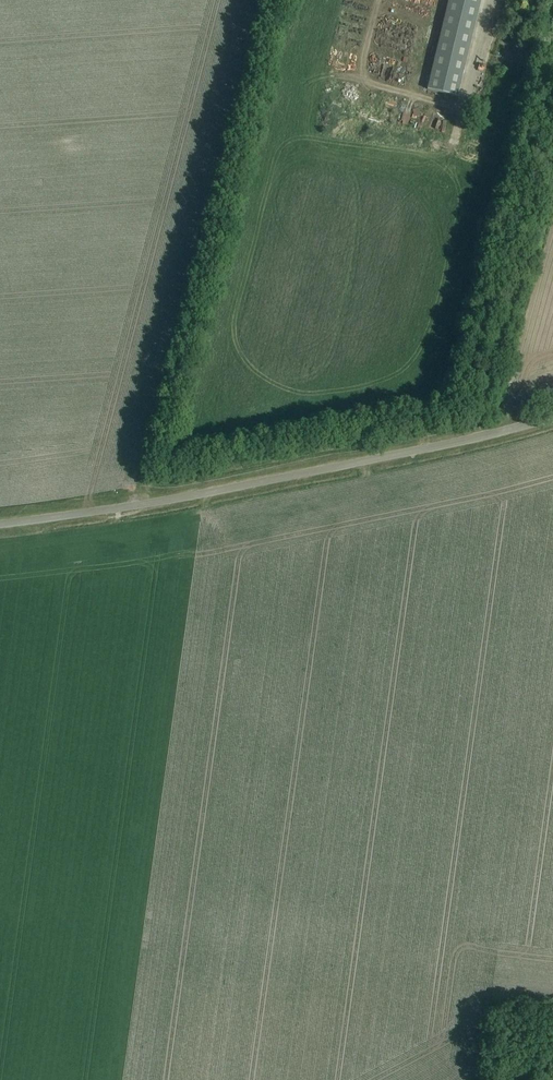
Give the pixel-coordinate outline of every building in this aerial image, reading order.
[(482,0),(450,0),(428,90),(458,97),(482,0)]
